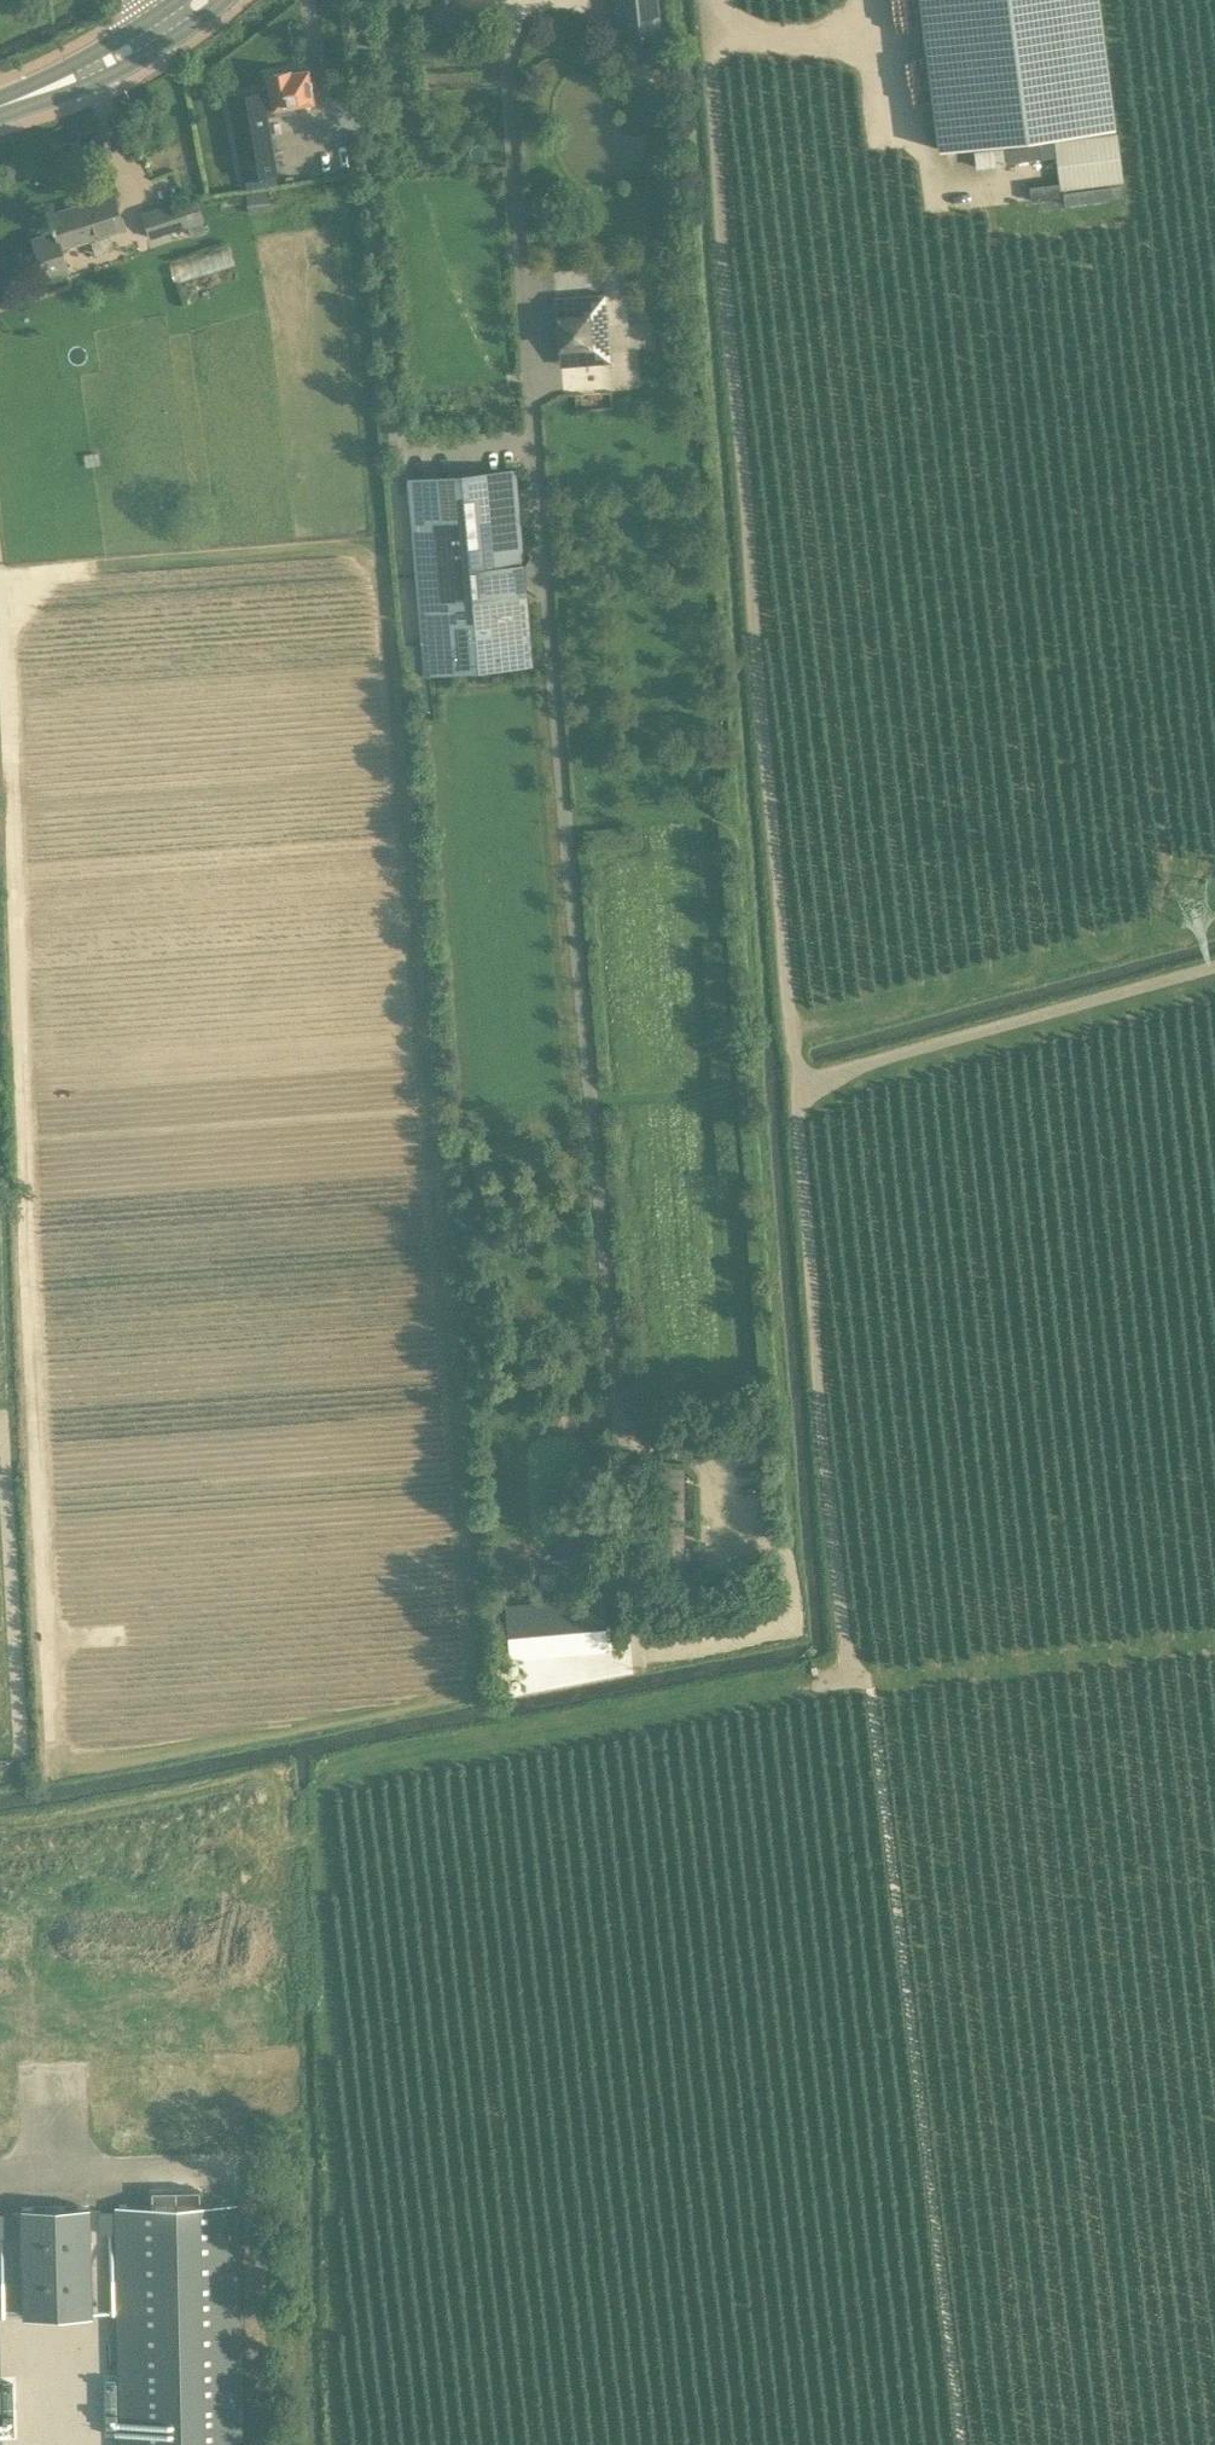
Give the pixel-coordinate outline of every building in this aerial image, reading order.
[(620,38),(658,34),(654,0),(615,0),(620,38)] [(1097,0),(918,0),(937,149),(1113,127),(1097,0)] [(269,88),(227,95),(240,175),(276,169),(267,116),(290,112),(289,106),(313,102),(307,69),(290,72),(289,70),(266,74),(269,88)] [(1059,190),(1123,181),(1116,131),(1053,140),(1059,190)] [(268,189),(245,192),(248,214),(271,210),(268,189)] [(61,248),(88,239),(95,254),(113,248),(108,233),(123,228),(112,193),(48,214),(54,230),(30,238),(44,279),(68,271),(61,248)] [(181,200),(140,213),(149,239),(183,227),(187,226),(193,239),(207,234),(204,224),(201,221),(203,220),(195,199),(181,203),(181,200)] [(177,282),(236,261),(229,241),(170,262),(177,282)] [(604,296),(556,300),(561,362),(609,359),(604,296)] [(100,464),(98,451),(83,453),(85,466),(100,464)] [(514,471),(408,480),(425,673),(531,663),(514,471)] [(685,1516),(684,1464),(664,1465),(665,1493),(673,1493),(674,1516),(685,1516)] [(540,1589),(570,1587),(568,1563),(538,1565),(540,1589)] [(102,2375),(104,2438),(119,2437),(119,2444),(243,2444),(238,2202),(114,2205),(118,2374),(102,2375)] [(90,2206),(20,2208),(23,2317),(93,2315),(90,2206)] [(2,2439),(17,2439),(16,2376),(1,2377),(0,2348),(0,2444),(2,2444),(2,2439)]
